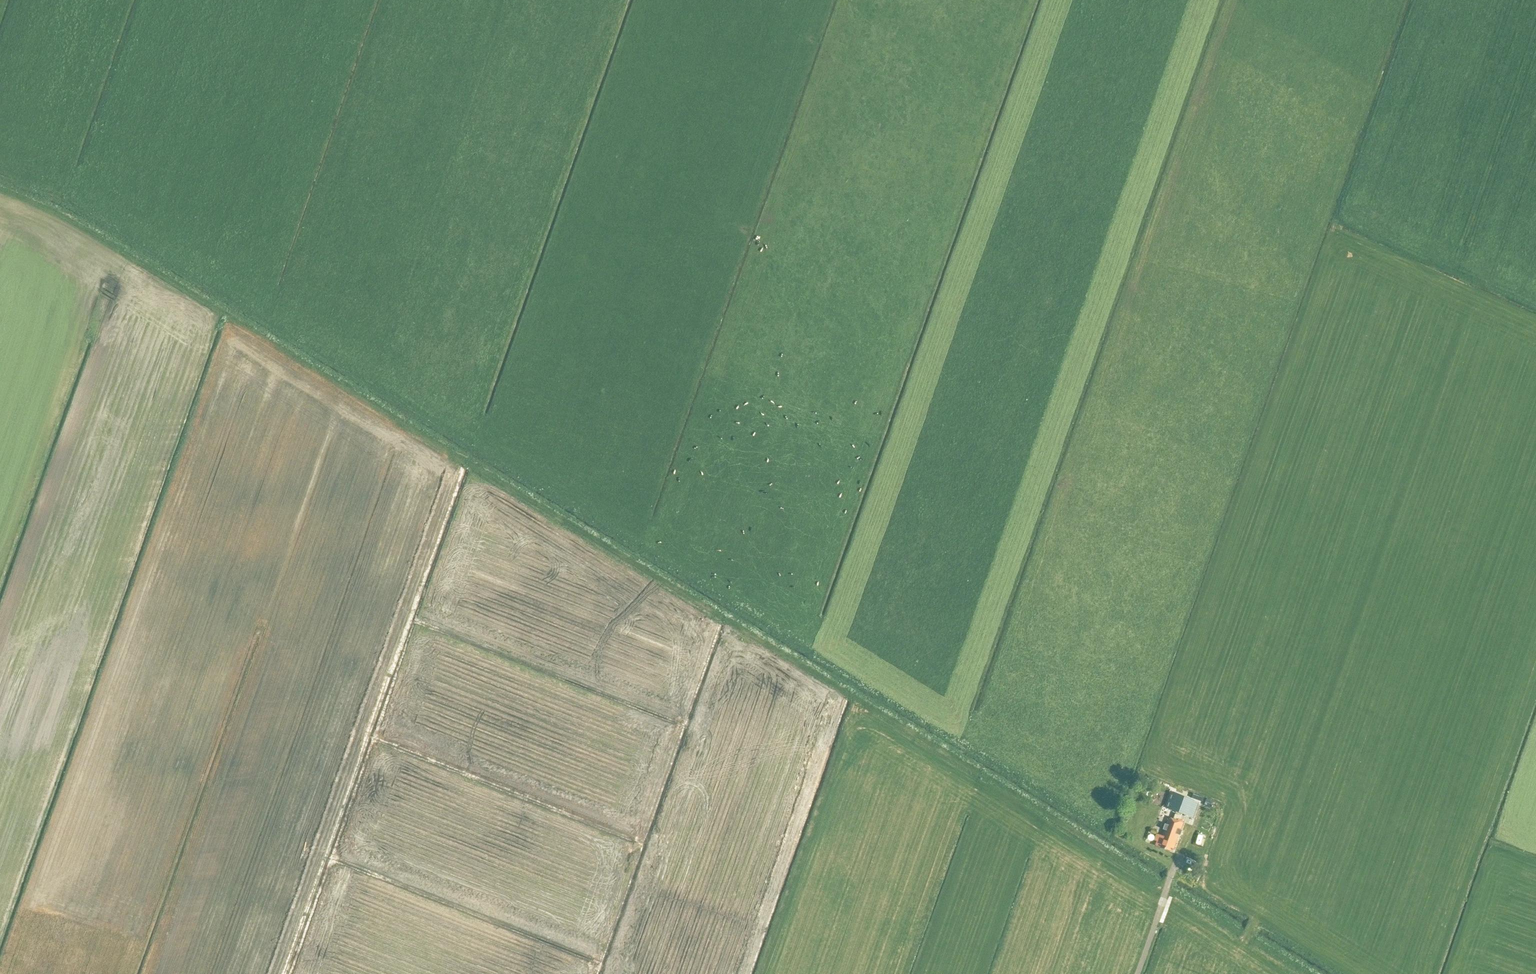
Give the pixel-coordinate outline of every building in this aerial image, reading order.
[(1193,819),(1199,803),(1172,794),(1166,809),(1193,819)] [(1203,802),(1204,798),(1202,797),(1193,794),(1192,798),(1203,802)] [(1176,843),(1183,824),(1169,819),(1163,836),(1157,834),(1155,841),(1157,842),(1155,846),(1169,852),(1170,848),(1174,850),(1177,843),(1176,843)]
